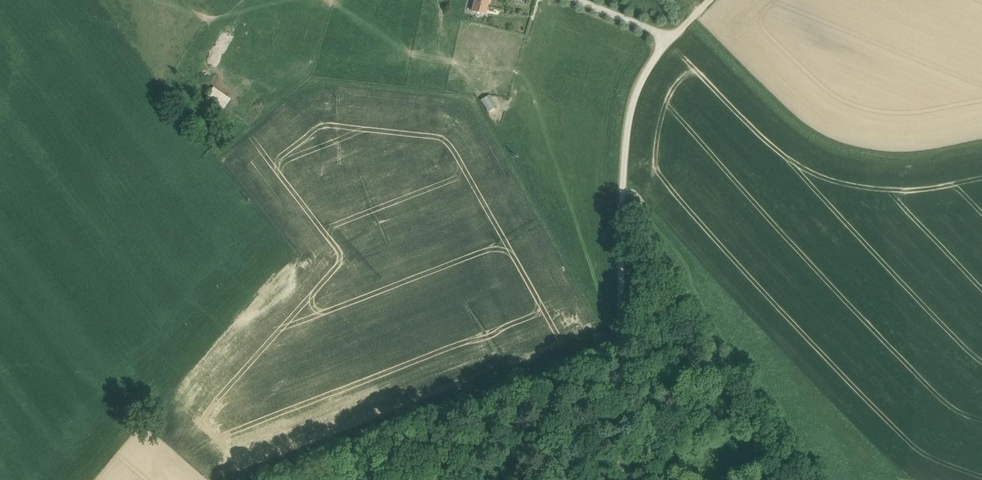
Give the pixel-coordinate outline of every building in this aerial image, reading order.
[(472,12),(486,15),(490,0),(475,0),(472,12)] [(204,97),(222,108),(229,98),(211,86),(204,97)] [(486,111),(496,106),(489,93),(479,99),(486,111)]
